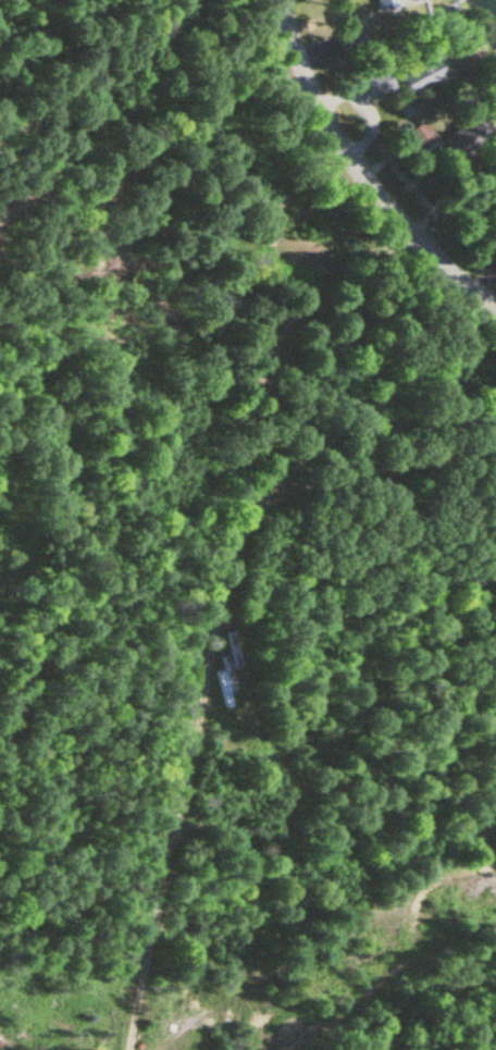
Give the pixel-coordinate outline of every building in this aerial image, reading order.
[(378,11),(407,2),(406,0),(375,0),(378,11)] [(339,35),(344,52),(367,45),(361,27),(339,35)] [(400,73),(409,95),(449,78),(440,57),(400,73)] [(458,129),(464,142),(485,133),(479,120),(458,129)] [(402,136),(415,156),(437,142),(424,122),(402,136)] [(215,671),(220,708),(232,707),(230,694),(235,694),(232,669),(239,668),(235,631),(226,633),(229,655),(220,657),(222,670),(215,671)]
